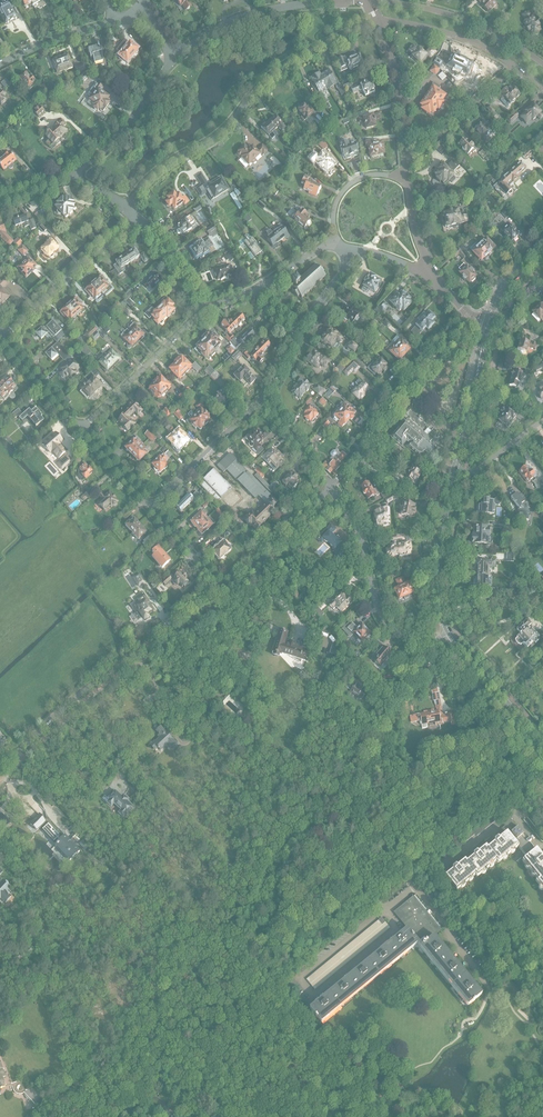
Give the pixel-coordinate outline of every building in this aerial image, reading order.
[(18,18),(9,0),(3,0),(2,0),(5,6),(0,9),(0,14),(6,24),(18,18)] [(181,7),(183,6),(186,11),(191,7),(189,3),(191,2),(190,1),(192,0),(177,0),(181,7)] [(478,1),(481,4),(481,5),(489,12),(497,4),(492,0),(478,0),(478,1)] [(539,33),(542,30),(542,29),(542,28),(542,27),(541,27),(537,20),(538,20),(536,18),(535,18),(535,17),(532,18),(531,16),(532,15),(529,11),(523,15),(525,19),(527,21),(524,23),(527,28),(527,29),(528,31),(529,31),(532,37),(536,34),(537,35),(539,34),(539,33)] [(128,65),(127,64),(128,63),(130,63),(131,61),(131,60),(135,54),(137,54),(138,53),(138,51),(139,50),(135,47),(135,45),(133,44),(132,44),(130,43),(128,46),(125,44),(124,44),(119,51),(119,52),(120,53),(117,56),(118,57),(119,60),(120,61),(119,63),(125,69),(128,65)] [(95,63),(103,61),(102,48),(97,49),(97,46),(89,48),(91,58),(93,57),(95,63)] [(413,46),(409,51),(413,55),(411,57),(420,64),(428,56),(430,58),(435,52),(430,47),(424,53),(423,52),(423,51),(420,48),(420,49),(419,48),(417,50),(413,46)] [(69,57),(68,56),(67,55),(52,61),(53,63),(52,64),(53,67),(54,67),(56,71),(62,69),(62,70),(63,70),(64,72),(73,68),(69,60),(70,59),(69,57)] [(362,58),(361,59),(360,59),(360,58),(359,56),(355,58),(353,58),(346,61),(345,58),(337,61),(341,71),(347,69),(345,65),(347,65),(350,72),(352,71),(353,71),(359,69),(365,66),(364,63),(364,62),(364,61),(363,61),(362,58)] [(452,56),(448,67),(449,67),(449,68),(453,70),(452,72),(455,73),(455,74),(455,75),(455,76),(456,76),(456,77),(457,77),(458,77),(459,77),(460,77),(460,76),(461,76),(462,74),(467,76),(467,75),(470,76),(474,66),(472,65),(472,64),(466,62),(466,61),(464,60),(464,61),(461,59),(458,58),(452,56)] [(432,64),(434,65),(439,69),(443,63),(436,58),(432,64)] [(77,74),(85,70),(83,64),(75,68),(77,74)] [(436,75),(439,71),(440,69),(439,69),(434,65),(430,71),(436,75)] [(80,83),(89,75),(85,71),(76,79),(80,83)] [(339,85),(337,79),(334,80),(328,71),(321,76),(327,87),(329,89),(335,85),(336,87),(339,85)] [(33,83),(35,82),(32,77),(30,78),(26,73),(23,76),(22,75),(19,77),(19,78),(20,78),(19,79),(27,89),(29,91),(32,88),(31,86),(34,84),(33,83)] [(327,87),(321,76),(319,74),(311,79),(320,92),(327,87)] [(345,91),(351,89),(354,94),(362,90),(363,92),(364,92),(365,96),(375,92),(370,81),(360,86),(360,85),(353,88),(351,83),(349,83),(344,86),(343,86),(345,91)] [(441,107),(442,103),(441,102),(445,96),(440,93),(441,91),(438,90),(440,88),(433,83),(430,87),(433,89),(429,94),(430,95),(426,100),(425,99),(423,102),(421,105),(424,107),(423,110),(425,113),(428,114),(430,111),(433,113),(437,108),(439,109),(441,107)] [(111,100),(109,98),(100,91),(103,88),(97,84),(93,90),(95,92),(93,95),(92,95),(89,99),(95,103),(93,105),(94,106),(93,108),(97,111),(98,109),(102,112),(105,107),(106,108),(110,103),(109,103),(111,100)] [(346,93),(345,91),(343,86),(337,89),(343,99),(348,96),(346,93)] [(506,89),(498,96),(501,99),(501,98),(502,99),(501,100),(507,107),(512,103),(513,103),(514,102),(514,100),(515,100),(515,99),(519,96),(517,93),(518,93),(518,92),(516,90),(515,90),(512,88),(511,89),(509,87),(507,89),(506,89)] [(326,102),(325,100),(322,94),(317,97),(321,103),(322,102),(323,104),(326,102)] [(298,110),(297,111),(302,116),(301,118),(304,121),(306,119),(309,116),(310,117),(311,115),(314,119),(315,118),(320,123),(322,121),(318,116),(310,107),(309,108),(305,104),(301,108),(300,107),(299,107),(298,107),(298,108),(298,109),(298,110)] [(520,118),(526,124),(531,119),(533,120),(537,117),(540,120),(542,117),(540,114),(541,113),(540,112),(541,111),(539,109),(537,109),(537,108),(533,104),(525,112),(526,113),(520,118)] [(489,106),(487,108),(494,116),(497,114),(489,106)] [(39,117),(44,112),(40,107),(38,108),(37,107),(35,110),(36,111),(34,112),(39,117)] [(519,116),(515,112),(507,120),(510,124),(519,116)] [(375,119),(379,118),(377,114),(364,118),(363,117),(359,118),(360,123),(364,122),(366,129),(376,126),(375,121),(376,121),(375,119)] [(282,132),(286,129),(275,117),(268,123),(275,131),(278,128),(282,132)] [(322,121),(320,123),(325,128),(331,123),(326,117),(322,121)] [(58,140),(67,132),(63,128),(66,125),(62,120),(61,120),(59,122),(59,123),(52,130),(51,130),(49,132),(49,133),(46,136),(49,140),(46,143),(52,149),(60,142),(58,140)] [(275,131),(268,123),(267,124),(266,123),(261,128),(269,137),(275,131)] [(487,127),(486,128),(481,123),(475,129),(479,133),(478,134),(486,143),(490,139),(487,135),(488,135),(492,132),(491,131),(494,128),(490,124),(487,126),(487,127)] [(300,143),(304,139),(299,134),(295,138),(300,143)] [(474,153),(477,150),(467,139),(466,140),(465,139),(464,140),(463,140),(463,139),(462,139),(461,140),(461,141),(460,142),(461,142),(460,144),(463,148),(462,149),(467,155),(472,150),(474,153)] [(324,150),(328,146),(323,140),(318,145),(324,150)] [(349,144),(347,140),(339,143),(340,147),(339,148),(342,155),(343,155),(344,158),(348,156),(349,157),(355,155),(354,154),(359,152),(358,150),(359,149),(356,142),(349,144)] [(373,142),(366,143),(366,146),(369,146),(370,152),(369,152),(369,155),(371,155),(371,157),(377,157),(377,156),(381,156),(381,154),(383,154),(383,153),(384,153),(384,149),(383,149),(382,143),(379,144),(379,142),(373,143),(373,142)] [(263,155),(267,151),(262,145),(259,148),(260,149),(258,151),(255,148),(254,149),(250,145),(247,148),(245,146),(243,148),(241,147),(240,149),(239,152),(236,155),(240,159),(241,158),(248,166),(251,163),(253,164),(256,162),(256,160),(262,154),(263,155)] [(442,155),(447,151),(443,145),(437,150),(442,155)] [(489,156),(488,154),(484,150),(479,153),(483,158),(485,157),(486,159),(488,162),(490,160),(489,159),(490,158),(488,157),(489,156)] [(526,160),(530,156),(526,151),(522,155),(526,160)] [(16,161),(10,153),(0,160),(0,165),(4,170),(8,167),(8,168),(9,169),(11,169),(13,167),(13,166),(13,164),(12,164),(16,161)] [(332,168),(334,166),(332,163),(334,162),(329,156),(327,158),(323,155),(322,155),(321,156),(321,157),(319,159),(315,155),(309,160),(314,165),(317,163),(319,166),(318,167),(322,170),(323,169),(326,173),(328,171),(330,172),(333,170),(332,168)] [(453,182),(455,180),(454,176),(455,176),(451,172),(453,171),(454,172),(459,167),(453,161),(448,165),(449,166),(447,168),(443,164),(438,170),(438,171),(434,174),(435,175),(437,178),(436,179),(440,183),(441,182),(443,184),(444,184),(445,185),(448,182),(449,182),(449,181),(453,182)] [(502,180),(493,187),(497,191),(500,188),(506,195),(507,194),(508,193),(508,194),(509,194),(510,195),(511,194),(512,194),(512,193),(512,192),(512,191),(512,190),(511,190),(512,190),(516,186),(513,183),(518,179),(519,178),(516,176),(525,168),(521,163),(502,180)] [(306,176),(301,174),(298,182),(306,185),(304,189),(309,192),(308,193),(316,197),(321,186),(314,183),(315,181),(309,178),(308,179),(305,177),(306,176)] [(211,200),(228,190),(221,179),(209,186),(202,176),(198,179),(202,185),(196,188),(202,196),(207,193),(211,200)] [(275,196),(279,191),(273,188),(269,192),(275,196)] [(190,193),(185,197),(183,199),(179,194),(176,195),(173,191),(169,195),(170,196),(167,198),(169,200),(168,201),(166,203),(167,203),(167,205),(168,206),(169,206),(172,211),(183,203),(184,205),(186,207),(190,203),(189,202),(193,198),(190,193)] [(242,207),(236,197),(236,196),(234,192),(230,194),(239,209),(242,207)] [(73,201),(73,200),(72,199),(71,199),(70,199),(69,200),(67,197),(64,200),(63,199),(57,204),(59,205),(56,208),(58,210),(57,210),(57,211),(57,212),(57,213),(58,214),(59,214),(60,214),(61,214),(65,218),(77,208),(73,204),(74,203),(73,202),(73,201)] [(260,201),(257,205),(263,210),(266,206),(260,201)] [(309,226),(311,225),(311,223),(310,222),(310,221),(308,219),(309,217),(299,208),(296,207),(295,208),(297,210),(298,211),(297,212),(296,212),(295,214),(291,218),(300,226),(299,226),(302,228),(302,227),(304,229),(307,226),(307,227),(309,226)] [(41,209),(38,212),(39,213),(39,214),(41,216),(43,217),(46,214),(41,209)] [(461,224),(469,222),(467,215),(461,217),(459,210),(443,213),(443,214),(442,214),(443,217),(444,217),(446,224),(444,224),(445,227),(447,227),(447,228),(461,224)] [(509,216),(504,211),(501,215),(505,220),(509,216)] [(248,222),(251,219),(247,213),(243,216),(248,222)] [(25,227),(30,226),(26,215),(13,220),(16,226),(24,223),(25,227)] [(192,229),(189,225),(194,222),(190,216),(181,222),(182,223),(177,227),(178,229),(178,230),(177,230),(177,231),(177,232),(177,233),(178,234),(179,234),(180,234),(181,234),(183,233),(185,235),(189,232),(188,231),(192,229)] [(14,241),(5,233),(6,233),(3,224),(0,225),(0,235),(2,236),(1,237),(9,246),(14,241)] [(289,238),(289,237),(289,236),(280,224),(275,228),(275,229),(273,230),(281,241),(285,238),(286,238),(286,239),(287,239),(288,239),(289,238)] [(210,235),(216,231),(213,225),(207,230),(210,235)] [(483,225),(481,227),(476,232),(480,236),(485,232),(483,230),(486,228),(483,225)] [(516,232),(515,231),(516,231),(515,230),(516,230),(514,228),(513,228),(512,228),(512,229),(509,226),(507,227),(505,225),(502,228),(504,230),(503,231),(502,232),(505,234),(504,235),(505,235),(504,236),(507,239),(508,238),(508,239),(509,238),(512,241),(512,240),(514,241),(518,237),(517,236),(518,235),(515,232),(516,232)] [(278,243),(281,241),(273,230),(271,232),(270,231),(265,236),(274,248),(274,247),(275,248),(276,248),(277,248),(278,248),(278,247),(278,246),(278,245),(277,245),(278,244),(278,243)] [(247,239),(244,242),(255,256),(262,251),(252,238),(250,240),(246,235),(244,237),(247,239)] [(52,255),(58,249),(55,245),(57,242),(51,237),(49,239),(52,241),(51,242),(50,242),(49,242),(50,243),(48,244),(47,245),(48,245),(42,251),(49,258),(49,257),(50,258),(52,258),(53,257),(53,255),(52,255)] [(17,248),(23,243),(18,238),(14,243),(16,245),(15,246),(17,248)] [(208,238),(191,250),(194,254),(194,255),(194,256),(194,257),(195,257),(196,257),(197,258),(199,256),(201,259),(205,256),(204,255),(208,252),(207,250),(213,245),(208,238)] [(489,255),(492,251),(493,251),(492,251),(493,250),(492,250),(494,248),(493,247),(495,245),(489,240),(488,241),(487,240),(484,242),(483,242),(479,246),(489,255)] [(18,251),(23,256),(28,252),(22,246),(18,251)] [(485,259),(489,255),(479,246),(476,249),(476,250),(473,253),(476,255),(475,256),(479,261),(480,260),(481,261),(483,258),(484,259),(484,258),(485,259)] [(125,256),(130,263),(139,257),(137,253),(138,253),(136,249),(134,250),(125,256)] [(466,256),(464,254),(459,249),(453,255),(455,257),(459,254),(464,259),(466,256)] [(226,262),(230,259),(231,261),(234,259),(230,253),(224,258),(226,262)] [(144,254),(140,256),(145,263),(148,261),(144,254)] [(124,267),(130,263),(125,256),(116,262),(117,264),(114,266),(116,269),(112,272),(115,277),(120,275),(124,272),(125,271),(125,270),(125,269),(125,268),(125,267),(124,267)] [(16,268),(26,278),(31,273),(30,273),(36,267),(26,257),(20,263),(21,263),(16,268)] [(470,270),(467,267),(463,264),(458,269),(461,272),(460,274),(463,276),(462,277),(463,277),(462,278),(466,281),(466,280),(469,283),(470,282),(471,283),(476,279),(474,278),(476,277),(473,274),(473,273),(474,272),(472,269),(471,270),(471,269),(470,270)] [(233,275),(232,270),(230,265),(225,267),(225,266),(219,268),(220,269),(214,271),(217,280),(221,279),(221,281),(226,279),(226,277),(233,275)] [(321,267),(320,267),(319,269),(316,265),(309,271),(308,270),(308,271),(306,273),(305,272),(305,273),(303,276),(302,275),(302,276),(300,278),(299,278),(300,280),(297,282),(296,281),(293,278),(290,281),(293,284),(292,284),(293,285),(292,287),(294,289),(292,291),(298,297),(300,296),(302,298),(310,291),(311,292),(311,291),(314,289),(314,288),(317,286),(317,285),(320,283),(319,282),(322,280),(323,280),(323,279),(326,276),(322,273),(324,271),(324,272),(324,271),(322,269),(321,267)] [(158,283),(161,280),(155,273),(144,285),(147,288),(149,286),(153,289),(159,283),(158,283)] [(380,281),(378,280),(378,279),(370,274),(368,277),(367,278),(365,277),(363,281),(364,281),(366,282),(362,289),(366,292),(368,289),(377,294),(380,289),(378,288),(378,287),(377,287),(380,281)] [(96,280),(93,282),(104,296),(105,296),(113,289),(110,285),(108,287),(105,283),(107,282),(102,276),(97,281),(96,280)] [(2,304),(9,297),(5,293),(5,294),(1,290),(7,285),(2,280),(0,281),(0,305),(2,304)] [(90,287),(85,291),(90,296),(92,295),(95,299),(98,302),(104,296),(93,282),(89,285),(90,287)] [(130,291),(128,293),(126,295),(125,302),(133,294),(130,291)] [(411,299),(407,296),(408,295),(403,291),(401,293),(401,292),(398,296),(397,295),(390,302),(399,311),(401,309),(404,311),(412,303),(409,301),(411,299)] [(159,308),(167,317),(171,314),(173,315),(174,315),(174,314),(175,314),(175,313),(176,312),(175,311),(175,310),(172,307),(174,306),(169,300),(166,297),(162,301),(163,302),(161,304),(162,305),(159,308)] [(82,314),(85,311),(83,309),(84,309),(80,305),(82,304),(77,298),(72,303),(71,302),(67,305),(77,315),(81,312),(82,314)] [(129,299),(125,302),(132,309),(135,305),(129,299)] [(383,301),(377,307),(382,312),(388,306),(383,301)] [(73,318),(77,315),(67,305),(64,308),(65,309),(60,313),(65,319),(67,317),(70,321),(72,323),(75,320),(73,318)] [(541,305),(533,312),(542,322),(542,307),(541,305)] [(357,322),(359,319),(357,317),(358,316),(354,313),(356,311),(350,307),(349,309),(345,306),(345,307),(344,307),(342,308),(342,310),(342,311),(341,312),(345,315),(343,317),(344,318),(348,321),(350,318),(354,321),(355,320),(357,322)] [(167,317),(159,308),(156,311),(152,307),(145,314),(150,319),(152,317),(156,321),(155,322),(158,325),(159,324),(161,326),(164,322),(163,321),(167,317)] [(375,318),(378,315),(381,312),(376,308),(374,310),(371,314),(375,318)] [(411,332),(417,338),(426,328),(428,330),(434,325),(431,322),(435,319),(434,318),(435,316),(432,313),(430,314),(429,313),(426,317),(424,315),(419,321),(420,323),(417,326),(411,332)] [(235,329),(236,327),(238,325),(239,326),(242,323),(241,322),(245,319),(240,314),(233,321),(232,320),(229,323),(235,329)] [(60,323),(56,318),(54,316),(42,328),(42,327),(35,333),(41,340),(48,333),(53,339),(61,331),(59,328),(60,327),(61,327),(62,328),(64,326),(61,322),(60,323)] [(389,323),(391,321),(388,318),(386,320),(385,319),(383,322),(387,326),(390,324),(389,323)] [(235,329),(229,323),(226,320),(221,325),(225,329),(229,334),(235,329)] [(134,323),(127,330),(138,341),(140,339),(141,340),(143,338),(142,337),(144,335),(145,333),(145,332),(144,331),(143,331),(142,331),(141,330),(140,331),(137,328),(138,327),(134,323)] [(338,344),(339,343),(341,343),(342,342),(343,341),(342,339),(343,338),(337,334),(334,331),(331,329),(330,329),(329,329),(327,331),(327,333),(326,335),(324,335),(323,337),(323,338),(320,342),(325,346),(327,344),(327,345),(327,346),(328,347),(329,348),(330,348),(330,347),(331,348),(336,342),(338,344)] [(107,336),(102,330),(99,333),(104,339),(107,336)] [(127,330),(121,336),(124,340),(125,339),(128,343),(127,344),(128,345),(127,346),(128,347),(129,348),(130,348),(131,347),(132,347),(134,345),(134,346),(136,344),(135,343),(138,341),(127,330)] [(241,344),(243,342),(245,345),(255,335),(254,334),(254,333),(252,331),(251,331),(250,330),(243,337),(242,336),(240,338),(241,339),(241,340),(239,342),(235,338),(233,340),(232,340),(230,342),(230,343),(230,342),(232,344),(236,349),(241,344)] [(57,343),(58,342),(65,335),(61,331),(53,339),(57,343)] [(89,337),(93,334),(90,331),(87,334),(81,338),(80,338),(77,340),(82,346),(85,343),(91,338),(89,337)] [(95,341),(100,336),(96,332),(91,337),(95,341)] [(202,338),(204,340),(214,350),(218,347),(219,347),(221,345),(219,342),(220,340),(214,334),(212,335),(210,333),(208,336),(206,334),(202,338)] [(411,347),(396,333),(390,340),(392,341),(394,343),(405,354),(411,347)] [(216,353),(214,350),(204,340),(194,349),(201,355),(202,355),(205,358),(206,357),(207,358),(207,357),(210,354),(212,357),(216,353)] [(354,354),(360,347),(352,340),(346,347),(347,349),(347,350),(349,352),(350,351),(354,354)] [(523,355),(524,350),(527,351),(528,347),(534,349),(536,343),(532,342),(531,344),(529,343),(529,342),(520,340),(518,349),(517,353),(523,355)] [(270,345),(270,344),(268,342),(267,342),(266,341),(263,344),(263,343),(260,346),(261,346),(251,356),(255,361),(256,361),(259,364),(260,363),(261,363),(263,362),(263,360),(264,359),(262,358),(262,357),(261,356),(264,354),(263,353),(265,351),(266,352),(268,349),(271,346),(270,345)] [(405,354),(394,343),(392,341),(388,346),(389,346),(387,349),(390,352),(390,351),(399,360),(405,354)] [(64,361),(70,355),(58,342),(45,353),(51,360),(58,354),(64,361)] [(234,351),(236,349),(232,344),(227,349),(231,355),(235,352),(234,351)] [(80,350),(86,357),(91,352),(85,346),(80,350)] [(116,355),(112,351),(110,350),(107,353),(107,352),(105,352),(103,355),(113,365),(115,363),(116,364),(119,362),(118,361),(121,358),(118,355),(117,355),(116,355)] [(236,362),(242,356),(237,350),(231,357),(236,362)] [(319,363),(325,367),(325,366),(327,366),(328,364),(328,363),(329,362),(323,357),(323,358),(314,351),(312,353),(310,355),(309,356),(308,357),(308,358),(306,360),(311,364),(312,363),(316,367),(317,366),(318,365),(319,364),(319,363)] [(112,367),(113,365),(103,355),(97,360),(104,367),(103,368),(104,369),(103,369),(106,372),(109,369),(110,370),(113,368),(112,367)] [(201,369),(195,362),(191,366),(185,359),(184,360),(182,357),(179,360),(179,359),(175,362),(186,373),(189,370),(190,370),(191,369),(193,371),(194,369),(197,372),(201,369)] [(367,368),(360,362),(356,357),(353,360),(357,365),(358,364),(364,370),(367,368)] [(72,358),(67,363),(59,371),(60,372),(58,374),(65,381),(69,377),(71,379),(72,379),(73,380),(79,373),(78,371),(81,368),(72,358)] [(387,369),(388,368),(386,366),(387,366),(385,363),(383,360),(383,361),(380,359),(371,368),(373,370),(372,371),(375,373),(376,373),(378,375),(382,371),(384,372),(385,372),(388,369),(387,369)] [(186,373),(175,362),(172,365),(173,366),(170,369),(173,371),(172,372),(179,379),(179,378),(180,380),(183,377),(186,373)] [(360,368),(353,362),(344,372),(348,376),(353,371),(355,373),(360,368)] [(345,368),(340,364),(337,367),(335,370),(339,373),(337,375),(339,376),(341,373),(342,371),(343,371),(345,368)] [(534,368),(536,373),(541,370),(542,371),(542,364),(534,368)] [(209,377),(211,375),(214,371),(209,366),(206,369),(204,372),(209,377)] [(247,371),(248,370),(244,366),(242,369),(241,368),(240,368),(239,368),(237,369),(237,371),(237,372),(238,372),(234,376),(240,382),(244,379),(250,385),(255,380),(247,371)] [(518,388),(522,373),(518,372),(518,371),(512,369),(511,373),(512,373),(509,386),(518,388)] [(215,381),(221,376),(216,371),(210,376),(215,381)] [(168,391),(171,388),(170,387),(171,386),(161,376),(154,382),(165,393),(168,390),(168,391)] [(1,397),(3,399),(7,395),(8,396),(14,392),(13,390),(17,387),(14,384),(14,383),(13,382),(13,381),(11,379),(10,379),(9,378),(5,382),(4,381),(0,385),(0,387),(0,397),(1,397)] [(98,389),(99,389),(101,387),(101,386),(102,385),(94,378),(85,386),(84,387),(82,389),(90,397),(91,396),(92,396),(94,394),(94,393),(98,389)] [(308,389),(310,386),(308,384),(308,383),(305,380),(304,381),(301,378),(297,383),(298,384),(292,392),(293,393),(293,394),(294,395),(295,395),(300,399),(306,392),(309,389),(308,389)] [(356,382),(359,386),(359,387),(358,387),(357,388),(356,387),(352,391),(353,392),(352,393),(358,400),(360,399),(361,399),(365,396),(364,395),(365,393),(369,388),(367,386),(367,385),(365,384),(363,382),(362,383),(359,379),(356,382)] [(165,393),(154,382),(149,387),(149,389),(149,390),(158,399),(159,399),(159,400),(162,397),(161,397),(165,393)] [(318,394),(323,388),(317,384),(313,389),(318,394)] [(188,396),(190,395),(193,392),(188,387),(185,390),(183,392),(188,396)] [(318,394),(322,397),(327,391),(323,388),(324,388),(323,388),(318,394)] [(225,404),(230,399),(222,390),(216,395),(218,397),(214,400),(222,409),(226,405),(225,404)] [(317,404),(322,408),(324,406),(327,402),(326,401),(323,398),(317,404)] [(138,415),(142,411),(135,403),(133,405),(132,403),(129,406),(130,407),(120,418),(120,419),(119,420),(123,425),(122,425),(123,427),(126,431),(127,430),(128,431),(135,424),(132,420),(133,419),(129,415),(131,414),(133,412),(132,412),(134,411),(138,415)] [(351,420),(354,417),(353,416),(355,412),(348,406),(345,404),(339,410),(349,419),(350,418),(351,419),(351,420)] [(318,413),(319,411),(313,406),(311,408),(309,407),(304,415),(306,416),(305,417),(306,418),(306,420),(308,421),(309,420),(310,421),(311,420),(312,421),(319,413),(318,413)] [(513,420),(516,415),(505,407),(503,406),(501,409),(502,410),(501,412),(501,413),(500,415),(502,416),(499,421),(509,428),(513,420)] [(168,417),(172,413),(167,407),(163,411),(165,414),(163,415),(166,418),(168,417)] [(29,409),(20,418),(23,421),(28,417),(37,427),(44,420),(41,417),(42,416),(35,408),(31,412),(29,409)] [(349,419),(339,410),(337,408),(335,410),(337,413),(334,416),(340,421),(338,423),(342,427),(344,425),(345,425),(347,423),(347,422),(349,419)] [(18,409),(10,416),(14,420),(22,413),(18,409)] [(179,413),(181,412),(178,409),(173,413),(180,420),(183,417),(179,413)] [(209,423),(212,421),(208,417),(210,416),(204,410),(204,411),(202,409),(196,415),(192,411),(206,425),(208,423),(209,423)] [(200,430),(206,425),(192,411),(189,415),(191,417),(187,421),(191,426),(192,425),(196,429),(198,427),(200,430)] [(428,428),(424,432),(408,419),(395,433),(390,429),(387,434),(392,438),(391,438),(402,447),(409,453),(410,452),(412,454),(413,453),(417,456),(422,458),(424,455),(429,459),(430,458),(432,458),(436,453),(435,451),(436,450),(429,444),(432,439),(427,435),(431,431),(428,428)] [(180,430),(177,433),(174,430),(175,429),(169,423),(166,426),(167,427),(168,426),(170,428),(168,430),(171,433),(172,432),(184,446),(189,441),(185,437),(186,436),(185,434),(184,435),(180,430)] [(184,446),(172,432),(171,433),(168,430),(170,428),(168,426),(167,427),(166,426),(165,426),(167,427),(166,428),(170,433),(169,434),(172,438),(170,440),(179,450),(180,450),(182,450),(184,448),(184,446)] [(154,434),(152,431),(150,429),(144,435),(149,439),(153,435),(154,434)] [(260,443),(261,441),(262,442),(263,441),(262,440),(268,434),(264,431),(261,434),(259,432),(257,434),(256,434),(254,432),(251,434),(250,434),(247,437),(248,437),(247,438),(251,442),(249,443),(250,443),(249,444),(249,445),(249,446),(250,447),(251,447),(252,448),(252,447),(253,447),(255,448),(253,450),(258,455),(264,450),(259,445),(260,443)] [(56,434),(43,445),(50,453),(52,451),(59,458),(66,452),(59,445),(63,442),(56,434)] [(133,454),(143,445),(140,441),(141,441),(137,437),(126,448),(127,448),(127,449),(129,451),(133,454)] [(147,447),(146,448),(143,445),(133,454),(136,458),(137,459),(138,460),(139,461),(149,452),(152,449),(150,447),(147,447)] [(399,459),(403,454),(397,449),(393,454),(399,459)] [(272,464),(280,455),(275,450),(273,452),(272,452),(269,455),(269,456),(267,459),(272,464)] [(338,472),(337,472),(336,471),(340,467),(338,466),(340,463),(344,457),(340,454),(339,456),(337,454),(337,453),(334,451),(333,451),(331,454),(331,456),(332,457),(330,459),(331,460),(333,462),(330,466),(326,462),(323,466),(327,469),(326,470),(330,473),(332,472),(336,475),(338,472)] [(169,459),(164,454),(161,458),(160,457),(156,460),(157,461),(153,465),(155,468),(155,469),(156,471),(158,471),(158,470),(161,473),(164,469),(165,470),(168,467),(167,466),(168,466),(165,463),(169,459)] [(265,502),(253,513),(252,512),(243,520),(250,527),(252,526),(256,530),(275,511),(273,509),(275,507),(274,506),(277,503),(272,498),(270,500),(267,498),(270,495),(267,492),(266,493),(260,486),(260,485),(259,483),(258,484),(254,480),(255,480),(251,476),(247,473),(248,472),(230,454),(217,466),(224,473),(226,470),(237,481),(238,481),(255,498),(258,495),(265,502)] [(283,463),(286,460),(280,455),(272,464),(277,469),(279,467),(280,467),(284,464),(283,463)] [(66,456),(57,463),(62,469),(71,461),(66,456)] [(78,468),(78,469),(78,473),(78,475),(78,476),(79,477),(82,481),(86,478),(86,479),(94,472),(89,467),(88,467),(85,464),(84,463),(80,466),(79,467),(78,467),(78,468)] [(423,470),(419,468),(417,467),(417,466),(416,465),(415,465),(414,465),(412,464),(405,475),(408,477),(406,479),(410,482),(411,481),(412,482),(414,483),(415,484),(421,475),(420,474),(423,470)] [(537,488),(540,488),(539,481),(536,480),(535,479),(535,477),(536,476),(530,468),(528,469),(526,466),(525,467),(523,467),(522,468),(521,469),(520,471),(528,482),(531,480),(532,482),(533,482),(536,485),(535,485),(536,486),(537,488)] [(205,481),(201,485),(217,502),(222,498),(220,497),(230,487),(230,488),(231,488),(214,470),(204,480),(205,481)] [(297,485),(298,484),(297,483),(298,481),(296,478),(297,477),(294,474),(293,475),(291,473),(281,482),(286,486),(288,485),(292,489),(293,488),(294,488),(297,485)] [(275,481),(270,486),(273,490),(279,485),(275,481)] [(376,496),(379,495),(377,490),(374,489),(373,490),(369,482),(367,483),(367,482),(362,484),(363,485),(361,486),(364,490),(363,492),(363,493),(365,494),(366,494),(369,499),(370,500),(373,498),(372,497),(376,495),(376,496)] [(380,494),(384,499),(391,495),(386,490),(384,492),(382,490),(381,491),(382,493),(380,494)] [(102,498),(98,502),(100,504),(100,505),(106,512),(113,507),(114,507),(115,507),(116,507),(116,506),(117,505),(117,504),(117,503),(118,501),(109,491),(105,495),(101,491),(98,494),(102,498)] [(197,502),(202,497),(197,492),(192,497),(191,496),(190,495),(189,494),(176,507),(177,508),(177,509),(178,509),(181,512),(191,502),(192,502),(192,501),(194,499),(197,502)] [(86,493),(81,498),(84,501),(88,498),(90,497),(87,493),(86,493)] [(528,508),(531,505),(523,494),(520,496),(517,493),(511,497),(520,509),(519,513),(518,513),(517,519),(528,521),(529,512),(527,512),(528,508)] [(503,504),(496,494),(492,497),(499,507),(503,504)] [(204,508),(211,503),(208,500),(201,505),(204,508)] [(481,513),(483,513),(488,513),(488,514),(493,514),(493,511),(495,511),(495,505),(494,504),(494,501),(488,501),(488,500),(481,500),(481,504),(481,513)] [(417,505),(413,504),(412,504),(411,504),(407,503),(406,503),(404,502),(400,502),(400,506),(402,506),(401,515),(408,516),(411,517),(414,517),(415,513),(416,509),(417,505)] [(387,506),(388,506),(387,506),(374,511),(375,514),(373,515),(374,517),(373,518),(373,519),(374,521),(375,521),(376,521),(378,527),(383,525),(382,522),(387,520),(385,514),(386,514),(387,513),(387,512),(388,511),(387,506)] [(128,511),(123,517),(125,520),(131,515),(128,511)] [(197,528),(207,519),(202,513),(198,516),(197,516),(195,517),(195,518),(191,522),(194,525),(194,526),(195,528),(196,528),(197,528)] [(126,524),(125,525),(133,533),(135,530),(133,528),(139,523),(134,518),(133,520),(130,523),(129,522),(128,521),(126,523),(126,524)] [(207,519),(197,528),(202,534),(206,531),(207,531),(209,529),(213,525),(207,519)] [(135,530),(133,533),(139,540),(147,532),(139,523),(133,528),(135,530)] [(327,542),(328,543),(333,547),(337,561),(344,559),(342,553),(343,552),(341,543),(331,534),(336,529),(331,524),(322,533),(323,534),(319,538),(323,541),(324,540),(326,542),(327,542)] [(489,536),(489,528),(475,527),(475,535),(487,536),(489,536)] [(220,534),(224,539),(230,533),(226,529),(220,534)] [(397,535),(397,534),(391,536),(391,537),(390,537),(390,541),(395,540),(395,542),(393,542),(393,543),(390,543),(390,545),(388,545),(388,549),(386,549),(387,557),(390,557),(391,557),(393,557),(393,556),(394,556),(394,555),(399,554),(398,544),(397,540),(398,540),(397,535)] [(487,536),(475,535),(473,535),(473,543),(487,543),(487,536)] [(144,542),(142,544),(145,547),(153,541),(149,536),(143,541),(144,542)] [(228,551),(230,549),(226,545),(228,543),(226,541),(219,547),(218,546),(218,547),(216,545),(214,547),(215,549),(216,550),(214,551),(214,552),(217,555),(217,557),(218,558),(219,558),(220,558),(225,554),(227,554),(228,553),(228,551)] [(398,544),(399,554),(404,554),(404,555),(405,555),(406,556),(408,555),(412,554),(411,543),(398,544)] [(159,547),(153,552),(155,555),(153,557),(163,568),(171,560),(159,547)] [(477,575),(488,575),(488,566),(495,566),(495,560),(476,560),(476,566),(478,566),(477,575)] [(287,573),(293,568),(290,564),(284,570),(287,573)] [(181,572),(174,578),(177,581),(175,582),(178,585),(179,584),(182,587),(183,586),(185,587),(188,584),(187,583),(188,581),(187,580),(188,580),(187,579),(185,578),(187,577),(184,574),(183,575),(181,572)] [(139,574),(135,576),(138,581),(136,582),(139,586),(145,582),(139,574)] [(488,584),(488,575),(477,575),(477,584),(470,584),(470,590),(489,591),(489,585),(488,584)] [(409,597),(408,595),(413,593),(412,591),(412,590),(412,589),(411,588),(407,581),(405,582),(403,577),(396,580),(399,588),(395,589),(398,595),(397,596),(398,597),(399,597),(399,599),(404,597),(405,599),(409,598),(409,597)] [(170,578),(163,585),(165,587),(172,580),(170,578)] [(523,596),(529,594),(535,592),(531,585),(526,587),(520,590),(523,596)] [(492,602),(500,598),(500,591),(492,591),(492,602)] [(341,612),(351,602),(346,597),(345,598),(343,596),(344,596),(342,593),(338,597),(337,597),(327,606),(329,609),(334,604),(336,606),(336,607),(341,612)] [(138,612),(135,614),(138,620),(142,618),(144,620),(149,617),(148,616),(149,616),(148,615),(150,614),(150,615),(154,612),(149,604),(147,600),(144,595),(138,600),(140,603),(135,607),(138,611),(137,611),(138,612)] [(312,610),(320,619),(324,615),(317,608),(316,609),(315,607),(312,610)] [(538,631),(537,631),(535,633),(533,630),(534,629),(532,627),(531,628),(529,626),(531,624),(528,620),(522,625),(520,626),(519,626),(519,628),(517,630),(521,634),(519,636),(517,637),(517,638),(515,640),(516,642),(518,644),(521,645),(524,642),(525,643),(524,644),(527,648),(529,646),(531,648),(542,637),(538,631)] [(349,623),(343,629),(350,636),(353,633),(356,637),(358,639),(361,642),(370,634),(362,625),(359,628),(356,628),(353,624),(351,626),(349,623)] [(285,643),(288,633),(279,630),(272,653),(274,653),(273,656),(279,658),(280,655),(281,655),(281,654),(288,656),(290,657),(292,658),(293,659),(295,659),(296,661),(298,661),(299,663),(301,663),(302,660),(305,661),(308,650),(293,645),(294,642),(291,641),(289,645),(285,643)] [(377,651),(379,649),(382,645),(376,640),(371,646),(377,651)] [(329,654),(335,656),(339,646),(332,643),(329,654)] [(388,657),(389,657),(391,654),(391,653),(391,652),(388,650),(384,647),(373,659),(380,666),(381,665),(384,662),(388,657)] [(343,654),(336,661),(341,665),(344,662),(343,661),(345,659),(346,660),(348,657),(343,654)] [(350,691),(362,699),(366,693),(362,690),(365,685),(355,678),(351,685),(349,683),(346,687),(351,691),(350,691)] [(218,704),(222,708),(225,705),(229,700),(232,697),(229,693),(218,704)] [(443,715),(442,713),(439,693),(432,694),(433,701),(434,701),(435,705),(436,710),(436,709),(437,711),(434,711),(434,709),(424,711),(424,713),(419,714),(420,714),(418,715),(410,716),(411,722),(420,720),(420,724),(421,724),(422,725),(422,729),(428,728),(427,724),(435,723),(436,726),(444,724),(444,722),(451,721),(451,719),(457,718),(456,714),(453,715),(452,714),(451,713),(449,713),(449,714),(443,715)] [(154,701),(149,696),(143,701),(147,706),(154,701)] [(413,706),(408,707),(407,702),(401,703),(402,710),(406,709),(406,712),(414,711),(413,706)] [(173,748),(177,744),(172,739),(166,732),(161,727),(157,730),(162,736),(155,742),(154,741),(151,745),(154,749),(157,746),(161,750),(168,743),(173,748)] [(358,780),(361,776),(363,775),(357,769),(352,774),(358,780)] [(121,811),(119,814),(123,817),(126,814),(127,816),(134,808),(127,802),(128,800),(123,796),(122,798),(120,796),(119,797),(118,796),(119,795),(115,792),(109,799),(105,796),(103,799),(107,803),(111,807),(114,804),(121,811)] [(3,814),(0,817),(0,821),(5,827),(10,823),(3,814)] [(40,815),(39,816),(30,824),(36,830),(42,825),(44,827),(42,829),(54,842),(55,841),(57,843),(55,844),(70,860),(71,859),(72,860),(81,852),(74,845),(75,844),(77,842),(74,838),(73,838),(71,840),(72,841),(71,841),(65,835),(64,836),(47,818),(45,820),(40,815)] [(505,826),(503,828),(507,833),(517,846),(527,857),(535,851),(528,843),(531,841),(531,840),(532,840),(532,839),(531,839),(531,838),(530,839),(529,839),(528,840),(514,823),(511,819),(504,824),(505,826)] [(492,845),(490,847),(487,849),(496,860),(498,862),(517,846),(507,833),(504,835),(502,837),(499,839),(495,842),(492,845)] [(459,839),(463,844),(468,841),(464,836),(459,839)] [(471,859),(468,861),(466,863),(475,874),(477,876),(496,860),(487,849),(486,847),(483,849),(481,851),(478,853),(474,856),(471,859)] [(542,857),(538,852),(536,850),(535,851),(527,857),(523,860),(539,879),(542,877),(542,857)] [(462,863),(460,865),(457,867),(454,864),(450,867),(453,870),(445,877),(455,890),(475,874),(466,863),(465,861),(462,863)] [(12,887),(9,885),(10,884),(8,882),(7,883),(5,880),(0,885),(0,884),(0,900),(1,899),(5,904),(12,896),(8,892),(12,887)] [(431,892),(427,895),(434,903),(438,900),(431,892)] [(430,910),(427,912),(414,896),(394,912),(408,929),(418,942),(421,946),(434,936),(441,930),(429,915),(432,913),(430,910)] [(388,945),(399,958),(418,942),(408,929),(388,945)] [(420,947),(437,966),(450,955),(434,936),(421,946),(420,947)] [(388,945),(372,958),(369,961),(379,974),(399,958),(388,945)] [(450,955),(437,966),(452,986),(466,975),(450,955)] [(379,974),(369,961),(349,977),(360,990),(379,974)] [(466,975),(452,986),(468,1005),(473,1002),(475,1000),(482,994),(466,975)] [(360,990),(349,977),(330,993),(341,1006),(360,990)] [(341,1006),(330,993),(310,1009),(316,1016),(315,1016),(318,1018),(321,1022),(341,1006)] [(26,1091),(26,1090),(26,1089),(27,1088),(27,1087),(27,1086),(26,1085),(26,1084),(25,1083),(24,1082),(23,1081),(21,1081),(20,1081),(19,1081),(17,1081),(13,1083),(12,1083),(12,1086),(13,1088),(14,1090),(14,1091),(15,1092),(16,1093),(17,1094),(18,1094),(19,1094),(20,1094),(21,1094),(22,1094),(24,1093),(24,1092),(25,1092),(26,1091)] [(24,1092),(37,1107),(39,1105),(39,1104),(44,1099),(32,1085),(26,1090),(26,1091),(25,1092),(24,1092)]
